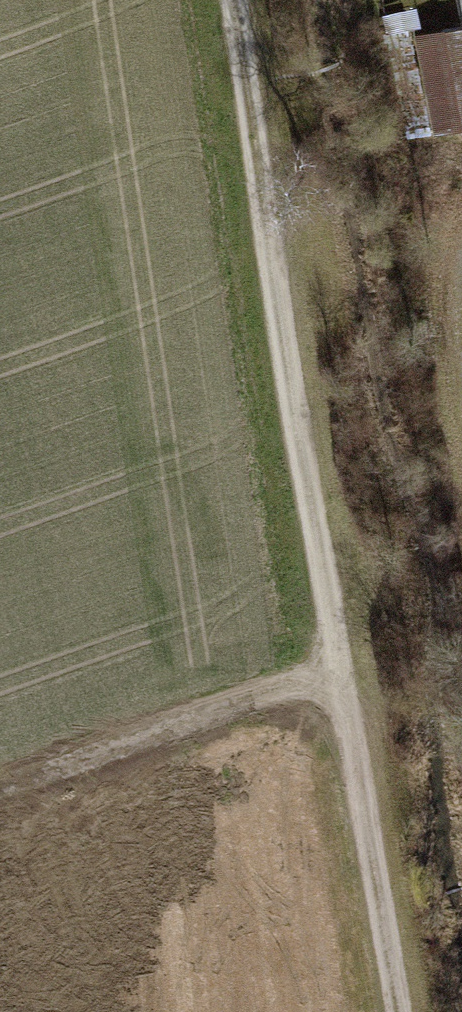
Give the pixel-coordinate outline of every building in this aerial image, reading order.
[(417,34),(437,129),(461,124),(461,33),(460,25),(417,34)]
